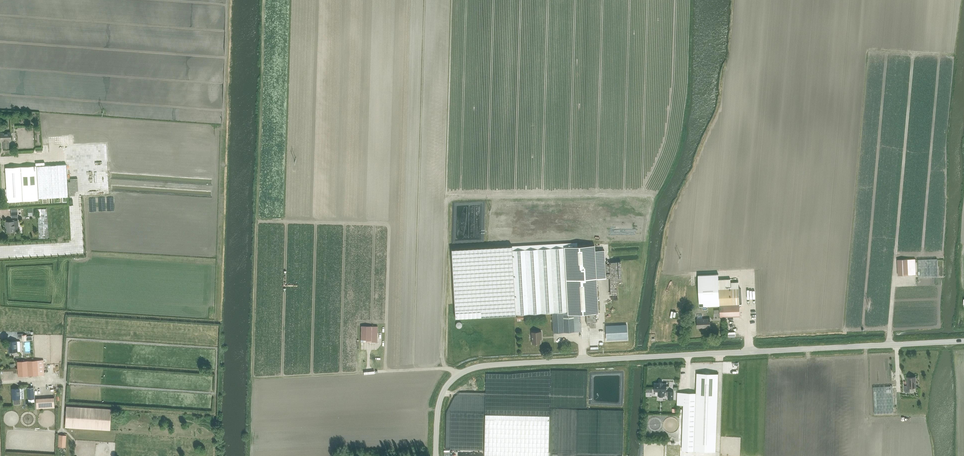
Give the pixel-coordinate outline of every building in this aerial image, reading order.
[(9,140),(11,140),(11,132),(1,133),(1,141),(4,141),(4,148),(9,148),(9,140)] [(66,164),(45,166),(36,166),(38,198),(68,196),(66,164)] [(38,198),(36,166),(6,168),(8,201),(38,200),(38,198)] [(38,209),(39,239),(48,238),(47,208),(38,209)] [(18,221),(6,221),(6,226),(7,226),(7,232),(19,231),(18,221)] [(567,312),(552,312),(553,333),(564,332),(571,332),(574,332),(581,331),(581,319),(580,314),(598,313),(595,245),(564,247),(567,312)] [(564,247),(513,250),(516,314),(552,312),(567,312),(564,247)] [(898,275),(908,275),(916,275),(915,259),(898,259),(898,275)] [(917,260),(918,278),(938,277),(937,259),(917,260)] [(720,305),(720,317),(740,316),(738,282),(731,282),(731,279),(719,279),(718,274),(698,275),(700,306),(720,305)] [(710,327),(710,319),(697,319),(698,328),(704,328),(704,327),(710,327)] [(626,325),(605,326),(606,340),(627,339),(626,325)] [(361,342),(377,342),(377,326),(361,326),(361,342)] [(540,343),(540,337),(541,337),(541,331),(532,332),(532,344),(540,343)] [(9,341),(10,347),(9,347),(9,352),(17,351),(17,341),(9,341)] [(18,376),(38,375),(44,375),(43,360),(17,361),(18,376)] [(718,374),(697,373),(696,393),(678,392),(677,405),(687,405),(686,450),(694,451),(716,451),(717,427),(718,396),(718,374)] [(904,385),(905,392),(910,392),(910,387),(916,387),(915,377),(907,377),(908,385),(904,385)] [(658,395),(660,396),(660,397),(663,397),(664,396),(665,396),(665,395),(668,395),(668,399),(674,399),(674,392),(668,391),(668,392),(667,392),(667,384),(663,384),(663,382),(659,382),(659,383),(655,383),(654,391),(658,392),(658,395)] [(873,387),(874,414),(894,413),(893,386),(873,387)] [(12,389),(13,399),(20,398),(20,388),(12,389)] [(50,398),(36,399),(37,409),(50,408),(50,398)] [(65,427),(110,430),(112,409),(67,406),(65,427)] [(582,453),(596,453),(598,409),(580,409),(580,412),(582,412),(582,422),(581,422),(581,428),(583,428),(583,441),(586,441),(586,443),(582,443),(582,453)] [(549,416),(485,414),(484,455),(549,455),(549,416)] [(16,445),(52,447),(53,432),(12,430),(11,433),(10,433),(10,440),(12,440),(12,443),(16,443),(16,445)] [(66,447),(67,435),(59,435),(58,447),(66,447)]
